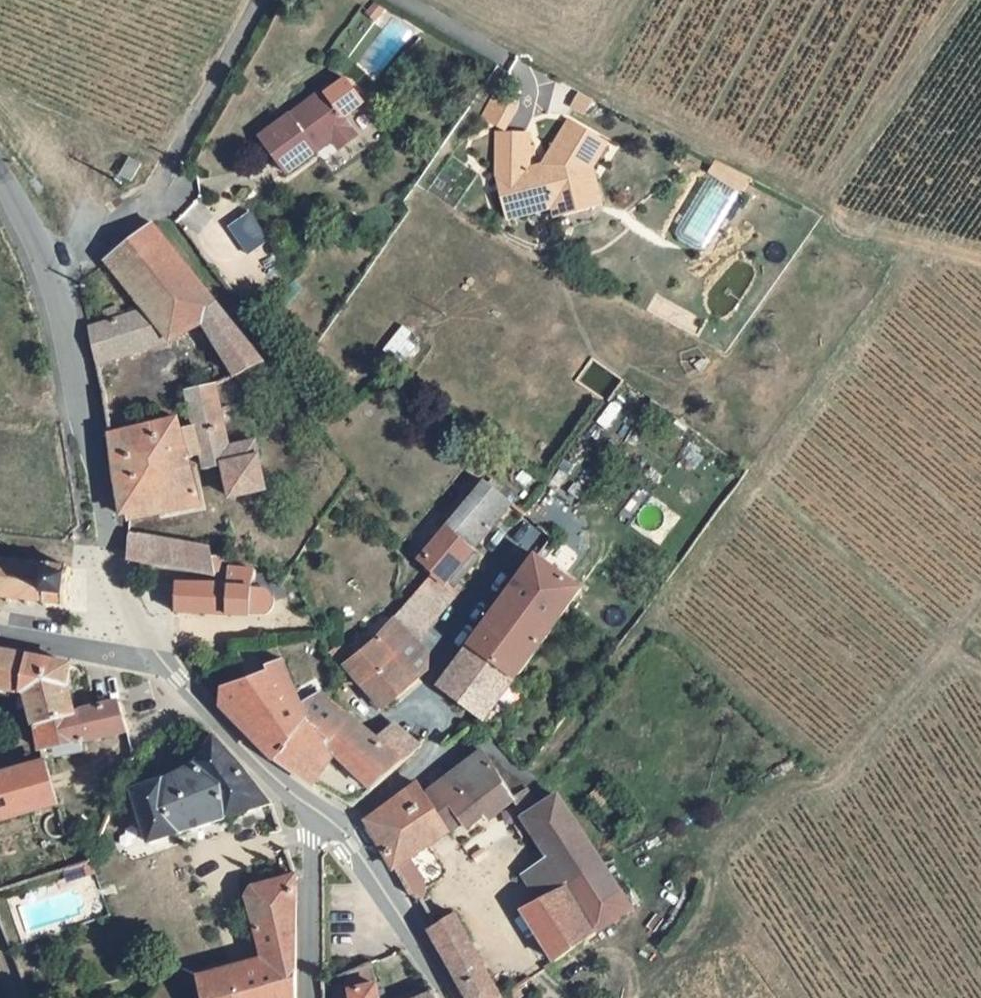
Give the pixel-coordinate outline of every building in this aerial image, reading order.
[(393,17),(357,61),(375,75),(411,31),(393,17)] [(316,69),(333,92),(353,77),(336,54),(316,69)] [(330,122),(346,110),(333,92),(316,69),(313,65),(249,112),(275,148),(306,126),(303,122),(320,108),(330,122)] [(496,91),(481,118),(504,130),(518,103),(496,91)] [(570,105),(584,112),(591,98),(577,92),(570,105)] [(499,178),(511,219),(558,206),(560,215),(587,207),(593,197),(587,177),(593,166),(607,140),(569,119),(544,165),(529,169),(499,178)] [(14,123),(1,131),(7,140),(20,133),(14,123)] [(499,178),(529,169),(528,134),(497,136),(499,178)] [(141,163),(131,158),(122,173),(133,179),(141,163)] [(593,197),(587,207),(604,203),(593,166),(587,177),(593,197)] [(710,178),(703,189),(735,208),(745,194),(710,178)] [(247,212),(226,227),(246,255),(267,240),(247,212)] [(154,235),(147,241),(110,273),(142,314),(130,319),(120,310),(109,314),(108,327),(90,334),(94,351),(97,367),(97,371),(181,331),(216,379),(255,364),(154,235)] [(184,461),(173,423),(103,435),(111,517),(123,516),(123,522),(196,510),(187,477),(200,475),(202,486),(225,482),(232,511),(263,504),(248,452),(223,456),(201,386),(180,394),(196,459),(184,461)] [(420,581),(457,597),(463,590),(453,582),(486,537),(499,520),(473,498),(416,572),(421,579),(420,581)] [(486,537),(497,545),(509,528),(499,520),(486,537)] [(204,572),(203,557),(202,547),(123,533),(124,559),(204,572)] [(59,607),(61,568),(0,564),(0,604),(59,607)] [(469,655),(506,682),(560,611),(570,597),(530,568),(469,655)] [(225,587),(184,589),(185,616),(256,615),(260,614),(265,612),(268,608),(270,604),(271,599),(270,594),(268,590),(264,587),(259,586),(254,585),(253,578),(229,578),(225,587)] [(420,581),(402,608),(395,619),(422,646),(457,597),(420,581)] [(422,646),(395,619),(388,630),(416,655),(422,646)] [(376,648),(320,652),(331,687),(361,694),(383,719),(398,699),(411,683),(415,676),(399,684),(391,668),(414,657),(416,655),(388,630),(376,648)] [(75,675),(0,655),(0,682),(32,686),(40,724),(78,716),(75,675)] [(437,699),(474,725),(506,682),(469,655),(437,699)] [(399,684),(415,676),(421,663),(414,657),(391,668),(399,684)] [(428,669),(421,663),(415,676),(425,671),(428,669)] [(319,700),(304,710),(284,668),(267,676),(223,708),(247,740),(297,784),(307,790),(345,762),(371,795),(405,770),(377,748),(319,700)] [(91,714),(78,716),(40,724),(45,752),(126,734),(119,708),(91,714)] [(402,745),(395,737),(377,748),(405,770),(419,761),(402,745)] [(274,810),(270,791),(220,750),(184,772),(143,784),(158,836),(274,810)] [(46,758),(0,774),(0,829),(57,809),(46,758)] [(409,888),(414,891),(421,879),(415,868),(467,838),(472,845),(490,835),(493,841),(525,822),(530,823),(552,865),(523,882),(539,914),(521,924),(552,975),(623,924),(627,921),(560,808),(545,816),(531,795),(512,808),(476,771),(435,801),(429,801),(416,792),(370,823),(409,888)] [(96,853),(79,861),(83,871),(100,864),(96,853)] [(265,969),(295,962),(294,956),(292,921),(289,885),(251,894),(245,910),(265,969)] [(457,929),(437,940),(470,997),(497,997),(457,929)] [(295,962),(265,969),(208,988),(211,997),(296,997),(295,962)]
